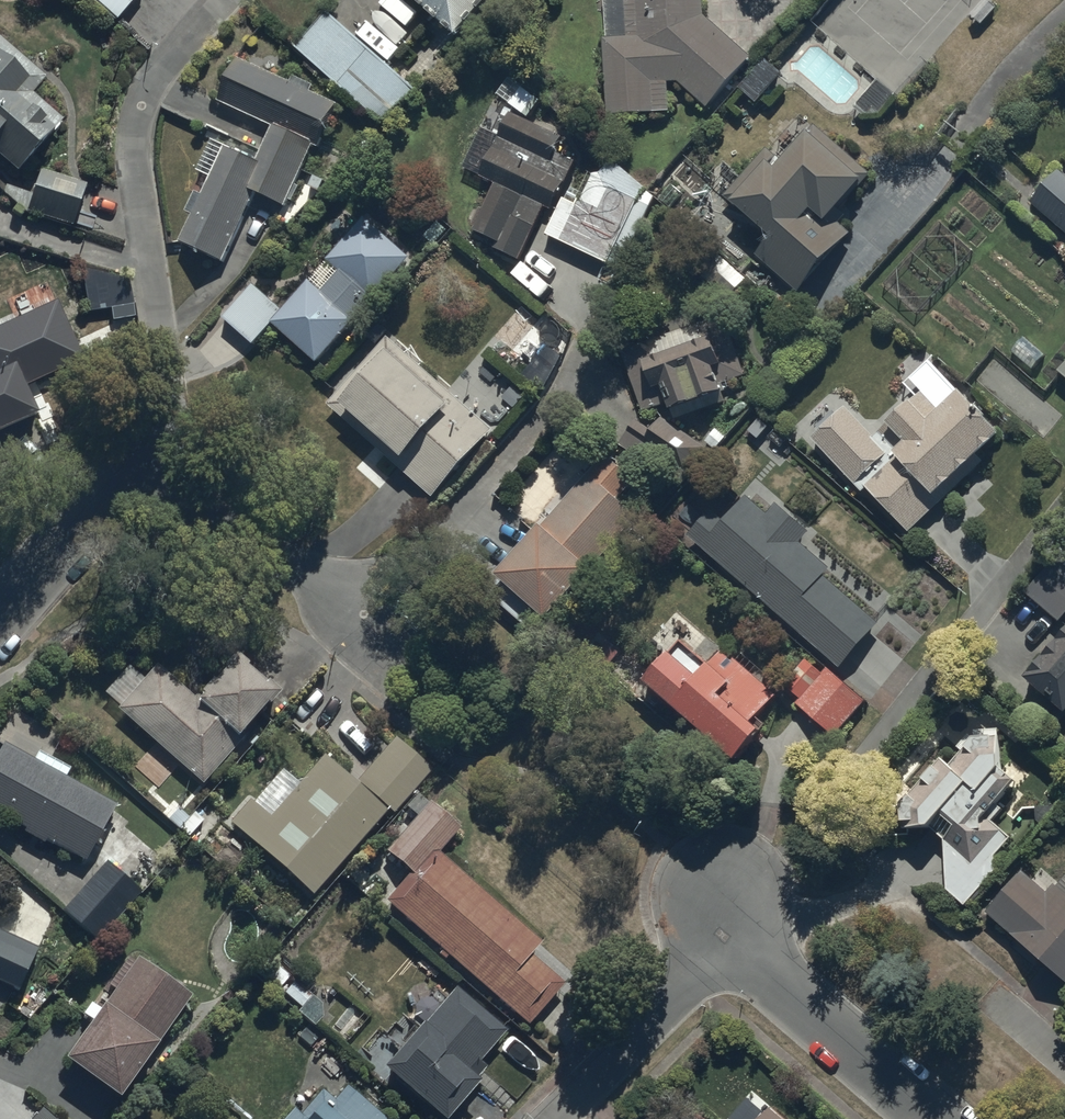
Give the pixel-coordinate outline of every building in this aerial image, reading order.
[(117,16),(131,0),(99,0),(117,16)] [(454,34),(483,0),(415,0),(454,34)] [(705,0),(607,0),(610,38),(604,39),(610,118),(672,113),(669,82),(676,80),(706,106),(750,56),(706,17),(705,0)] [(412,86),(328,11),(296,46),(381,122),(412,86)] [(18,170),(63,118),(32,91),(46,74),(0,34),(0,155),(18,170)] [(222,258),(254,191),(282,205),(312,143),(315,144),(336,101),(309,88),(311,83),(291,74),(288,80),(236,56),(216,97),(271,123),(255,157),(224,142),(199,193),(194,190),(185,208),(192,211),(179,238),(222,258)] [(757,103),(784,73),(766,57),(739,88),(757,103)] [(898,96),(879,80),(855,108),(874,124),(898,96)] [(480,176),(494,183),(472,229),(498,241),(495,247),(521,259),(546,206),(553,210),(576,160),(557,151),(563,138),(505,111),(496,131),(501,133),(492,152),(488,151),(478,172),(481,173),(480,176)] [(772,238),(757,254),(798,292),(852,234),(833,216),(870,175),(816,125),(782,161),(768,148),(725,195),(772,238)] [(653,195),(613,159),(597,173),(591,173),(579,202),(562,196),(546,234),(621,269),(653,195)] [(1035,200),(1064,227),(1064,167),(1035,200)] [(40,168),(27,209),(75,224),(87,183),(40,168)] [(315,361),(407,255),(361,215),(326,255),(338,266),(319,288),(306,277),(280,307),(251,281),(221,316),(252,343),(270,322),(315,361)] [(700,267),(705,271),(733,295),(747,279),(715,250),(700,267)] [(129,279),(83,269),(90,311),(111,308),(133,304),(129,279)] [(0,327),(0,430),(41,412),(28,382),(82,358),(58,302),(0,327)] [(133,304),(111,308),(113,319),(135,316),(133,304)] [(670,407),(674,418),(724,401),(721,391),(724,390),(721,382),(746,374),(725,312),(618,349),(639,410),(665,401),(668,407),(670,407)] [(385,336),(327,402),(432,493),(489,427),(385,336)] [(863,492),(868,487),(912,534),(946,501),(939,494),(1007,431),(966,386),(940,410),(922,392),(876,437),(846,405),(811,438),(863,492)] [(635,420),(617,445),(674,486),(703,447),(658,415),(648,430),(635,420)] [(537,524),(535,523),(494,571),(499,575),(485,591),(528,627),(538,615),(543,618),(631,515),(611,499),(628,479),(598,454),(537,524)] [(731,484),(686,540),(844,668),(881,622),(825,576),(833,566),(731,484)] [(1028,677),(1064,708),(1064,634),(1028,677)] [(711,665),(687,644),(677,656),(670,650),(646,677),(740,759),(768,728),(758,719),(778,696),(725,649),(711,665)] [(156,664),(118,710),(205,783),(243,739),(240,736),(268,703),(272,705),(284,691),(238,653),(225,668),(227,669),(200,701),(156,664)] [(802,698),(797,704),(838,735),(866,697),(828,668),(825,673),(805,658),(784,685),(802,698)] [(1000,803),(1018,779),(1005,767),(1002,735),(977,736),(951,765),(942,758),(904,801),(911,828),(931,826),(944,837),(948,890),(967,906),(997,871),(995,861),(1013,838),(993,823),(1005,807),(1000,803)] [(356,780),(326,753),(299,784),(282,768),(254,801),(248,796),(228,818),(314,895),(391,808),(394,811),(432,768),(395,736),(356,780)] [(4,741),(0,749),(0,814),(29,830),(28,832),(46,842),(48,838),(88,859),(119,802),(67,774),(70,768),(38,751),(35,758),(4,741)] [(414,871),(388,901),(528,1024),(564,984),(530,954),(540,942),(439,853),(461,829),(422,794),(407,810),(416,818),(389,849),(414,871)] [(180,846),(205,821),(195,812),(188,819),(178,808),(167,819),(178,830),(171,837),(180,846)] [(144,893),(108,861),(64,911),(100,943),(144,893)] [(1058,886),(1057,885),(1051,892),(1026,870),(989,912),(1064,979),(1064,878),(1058,886)] [(20,990),(40,947),(0,928),(0,981),(20,990)] [(122,1095),(194,992),(139,954),(137,957),(131,952),(110,982),(117,987),(103,1007),(94,1001),(86,1012),(94,1017),(67,1057),(122,1095)] [(294,984),(285,993),(302,1008),(298,1012),(314,1026),(323,1016),(323,1006),(313,996),(311,999),(294,984)] [(457,988),(384,1068),(441,1118),(451,1118),(483,1083),(478,1079),(489,1067),(481,1061),(507,1033),(457,988)] [(283,1118),(387,1118),(348,1085),(335,1101),(321,1089),(301,1113),(294,1106),(283,1118)] [(774,1107),(764,1118),(788,1118),(774,1107)] [(46,1109),(37,1118),(57,1118),(46,1109)]
